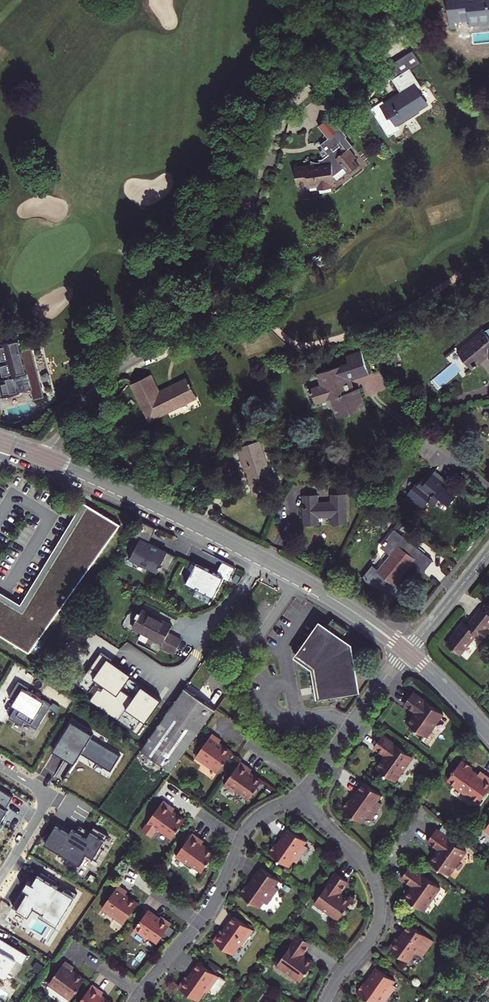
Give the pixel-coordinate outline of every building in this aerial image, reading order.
[(451,31),(455,31),(454,21),(470,20),(471,25),(481,24),(481,21),(488,20),(488,0),(447,0),(451,31)] [(385,105),(383,102),(374,108),(378,115),(377,116),(385,128),(384,129),(389,137),(396,132),(395,131),(399,128),(397,125),(417,112),(416,111),(426,104),(418,92),(421,89),(410,73),(413,71),(404,57),(393,64),(393,63),(388,66),(397,80),(395,81),(400,89),(398,90),(401,94),(385,105)] [(353,152),(331,130),(319,141),(337,159),(332,163),(329,164),(328,166),(321,166),(320,170),(306,173),(311,191),(321,189),(322,192),(331,190),(332,193),(348,189),(345,179),(355,169),(360,174),(367,167),(362,162),(364,160),(355,151),(353,152)] [(480,329),(479,328),(454,350),(468,366),(484,353),(488,359),(488,325),(480,329)] [(18,339),(0,344),(0,359),(5,378),(0,380),(0,387),(3,397),(19,393),(18,392),(31,389),(33,399),(44,396),(33,347),(22,350),(18,339)] [(368,374),(361,353),(347,357),(349,365),(319,375),(323,386),(310,391),(312,397),(314,397),(316,404),(331,399),(338,419),(366,410),(359,389),(354,391),(350,380),(368,374)] [(150,375),(133,384),(152,420),(198,397),(193,387),(194,386),(191,382),(190,382),(189,379),(160,393),(150,375)] [(260,441),(238,448),(249,486),(261,482),(264,489),(278,484),(275,477),(272,478),(260,441)] [(418,484),(416,483),(406,494),(423,508),(428,502),(433,506),(440,499),(448,506),(454,499),(440,487),(445,480),(434,471),(424,482),(422,480),(418,484)] [(186,482),(182,492),(190,495),(194,486),(186,482)] [(318,495),(304,495),(305,526),(319,525),(318,517),(333,517),(333,525),(346,525),(345,494),(332,494),(332,503),(318,503),(318,495)] [(87,505),(22,612),(0,599),(0,636),(29,654),(120,526),(87,505)] [(154,528),(141,522),(131,536),(139,540),(135,548),(133,547),(127,557),(137,561),(135,564),(146,569),(147,567),(158,572),(160,568),(161,569),(161,568),(168,572),(175,557),(147,543),(154,528)] [(412,565),(422,553),(395,531),(383,547),(392,555),(378,572),(395,586),(412,565)] [(423,573),(432,561),(422,553),(412,565),(423,573)] [(235,569),(222,562),(215,574),(205,568),(204,569),(191,563),(187,571),(191,573),(185,585),(195,590),(196,589),(199,591),(200,589),(217,598),(226,581),(228,582),(235,569)] [(200,589),(199,591),(216,600),(217,598),(200,589)] [(449,646),(461,654),(477,633),(483,639),(488,632),(488,629),(488,628),(488,612),(482,607),(468,625),(464,622),(456,632),(459,633),(449,646)] [(168,632),(172,624),(142,609),(141,611),(140,610),(137,615),(139,616),(133,627),(162,642),(161,646),(174,653),(181,639),(168,632)] [(350,683),(355,682),(349,645),(344,645),(342,643),(349,634),(334,624),(331,629),(321,642),(315,638),(299,660),(318,673),(322,699),(343,696),(342,690),(350,688),(350,683)] [(321,642),(331,629),(325,624),(315,638),(321,642)] [(132,675),(101,654),(92,668),(99,672),(94,678),(105,686),(118,695),(122,690),(132,675)] [(28,688),(18,682),(9,696),(19,702),(9,717),(22,725),(24,721),(36,729),(51,706),(27,690),(28,688)] [(342,690),(343,696),(357,693),(355,682),(350,683),(350,688),(342,690)] [(139,734),(147,721),(127,708),(134,698),(122,690),(118,695),(105,686),(102,691),(98,689),(90,701),(139,734)] [(162,699),(142,686),(134,698),(127,708),(147,721),(162,699)] [(171,770),(215,709),(204,701),(185,688),(142,749),(171,770)] [(409,724),(427,737),(443,714),(414,692),(405,704),(416,713),(409,724)] [(173,771),(217,710),(215,709),(171,770),(173,771)] [(93,734),(72,721),(53,751),(73,763),(81,751),(112,770),(121,755),(91,737),(93,734)] [(222,741),(220,739),(213,734),(196,758),(217,773),(232,753),(219,744),(222,741)] [(379,767),(397,780),(413,756),(383,735),(375,747),(386,755),(379,767)] [(251,776),(253,773),(241,765),(224,789),(235,796),(237,794),(250,803),(263,785),(251,776)] [(474,766),(462,783),(465,786),(462,790),(478,801),(481,797),(487,802),(488,800),(488,777),(474,766)] [(349,799),(342,808),(362,822),(366,816),(370,819),(381,804),(377,801),(380,797),(362,785),(351,801),(349,799)] [(3,825),(1,823),(8,811),(5,810),(13,797),(0,788),(0,830),(3,825)] [(169,813),(172,810),(161,802),(143,827),(153,833),(155,830),(169,840),(182,823),(169,813)] [(71,831),(58,823),(45,844),(68,858),(67,859),(80,866),(87,854),(97,860),(104,848),(101,847),(109,835),(94,826),(91,831),(85,828),(81,835),(76,832),(72,829),(71,831)] [(76,832),(81,835),(85,828),(81,825),(76,832)] [(274,843),(267,853),(287,867),(291,860),(295,863),(306,848),(303,845),(305,841),(288,829),(276,845),(274,843)] [(466,851),(436,829),(427,841),(439,849),(431,861),(449,874),(466,851)] [(200,847),(202,845),(191,837),(174,860),(183,867),(185,864),(199,875),(212,856),(200,847)] [(405,897),(423,910),(440,887),(410,865),(401,877),(413,885),(405,897)] [(247,881),(241,890),(260,904),(264,898),(268,901),(280,885),(275,883),(278,878),(261,866),(249,883),(247,881)] [(35,885),(28,881),(13,905),(29,915),(35,907),(62,923),(71,907),(78,893),(67,887),(65,890),(56,885),(58,881),(43,872),(35,885)] [(341,894),(349,882),(336,873),(315,903),(339,921),(352,902),(341,894)] [(125,894),(127,891),(118,884),(102,907),(124,922),(138,903),(125,894)] [(160,918),(155,914),(148,910),(134,930),(145,938),(147,935),(157,942),(171,922),(162,915),(160,918)] [(254,930),(234,916),(225,928),(223,931),(220,929),(213,939),(232,953),(239,944),(242,946),(254,930)] [(435,941),(410,923),(402,934),(399,939),(396,938),(389,947),(408,961),(415,952),(423,957),(435,941)] [(300,953),(309,941),(297,933),(274,964),(286,973),(288,970),(300,979),(312,962),(300,953)] [(8,955),(14,946),(1,938),(0,938),(0,950),(8,955)] [(14,946),(8,955),(0,950),(0,975),(4,969),(16,976),(29,955),(14,946)] [(71,968),(68,967),(62,962),(46,985),(68,1001),(82,981),(69,972),(71,968)] [(200,962),(191,973),(188,978),(186,976),(178,986),(198,1001),(205,990),(208,992),(212,986),(218,991),(226,981),(200,962)] [(359,992),(373,1001),(382,1001),(383,1000),(386,1001),(388,1001),(398,987),(394,985),(397,981),(379,969),(368,985),(365,983),(359,992)] [(82,1001),(105,1001),(101,999),(103,996),(92,988),(82,1001)]
